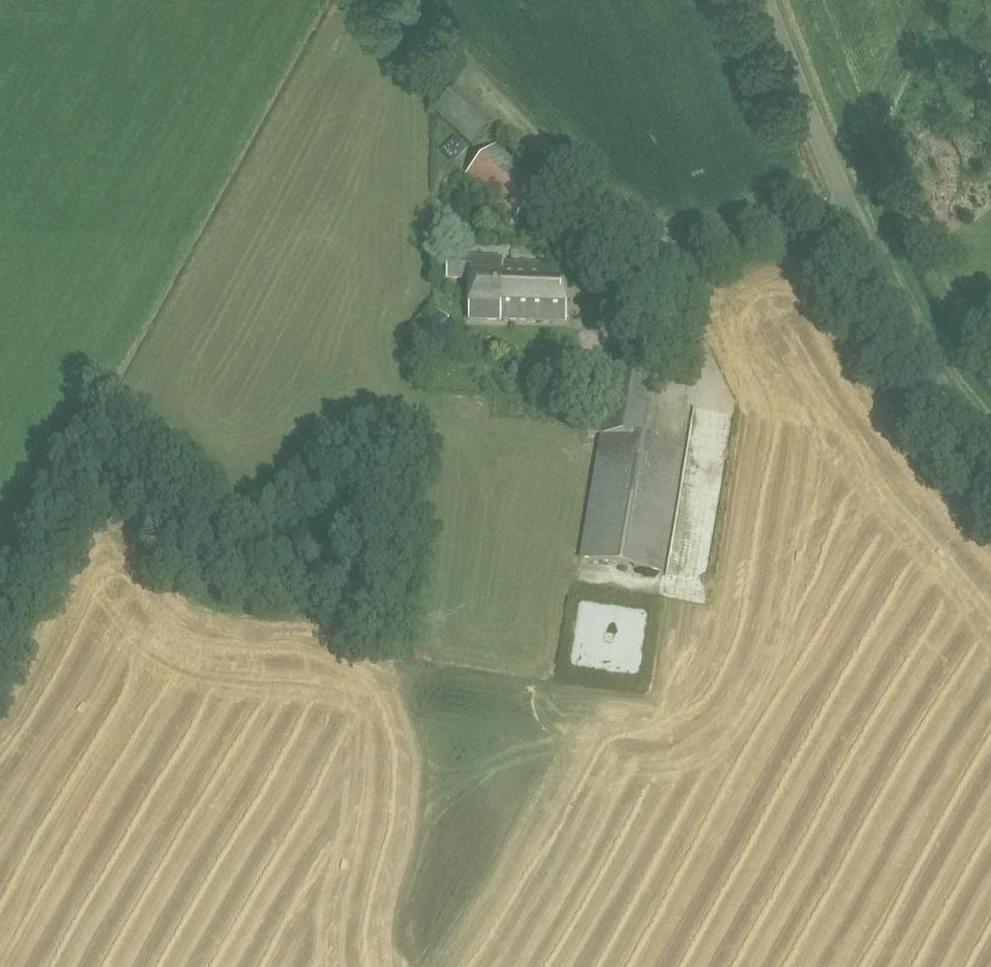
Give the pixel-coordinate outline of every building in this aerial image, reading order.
[(473,148),(497,122),(458,86),(435,111),(473,148)] [(467,148),(455,137),(441,151),(453,163),(467,148)] [(512,222),(545,187),(498,142),(464,177),(512,222)] [(503,261),(448,259),(447,277),(470,278),(470,319),(501,320),(502,319),(503,263),(503,261)] [(567,264),(503,263),(502,319),(566,320),(567,264)] [(596,367),(587,432),(601,434),(646,439),(656,372),(611,366),(611,369),(596,367)] [(646,439),(601,434),(601,435),(580,559),(664,572),(684,445),(646,439)]
